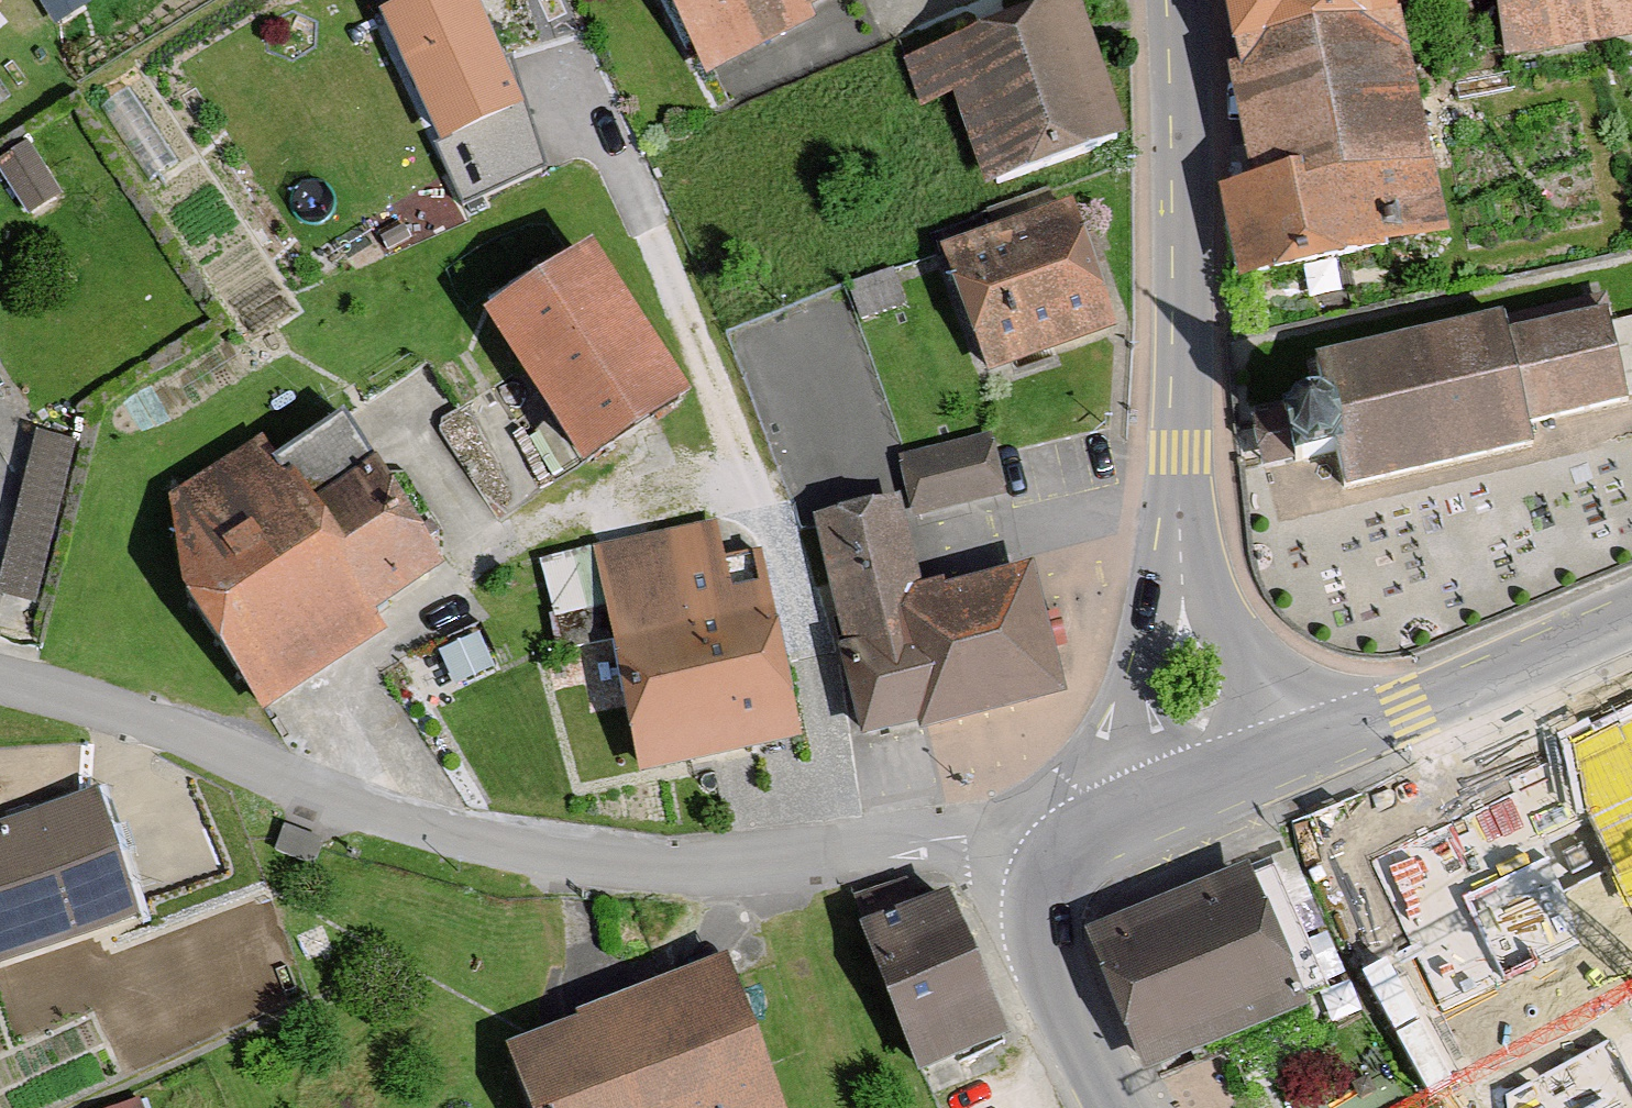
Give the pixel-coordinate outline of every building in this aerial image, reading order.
[(471,0),(423,0),(382,18),(440,149),(521,113),(471,0)] [(699,62),(812,0),(664,0),(699,62)] [(1068,0),(1065,0),(901,60),(917,104),(943,94),(977,183),(1117,132),(1068,0)] [(1448,229),(1402,0),(1224,0),(1251,172),(1224,179),(1239,270),(1448,229)] [(1492,58),(1631,41),(1631,0),(1485,0),(1492,58)] [(1102,334),(1054,210),(928,259),(977,383),(1102,334)] [(575,239),(465,310),(564,461),(673,389),(575,239)] [(1300,360),(1327,492),(1522,452),(1517,425),(1616,405),(1614,392),(1631,388),(1631,319),(1604,325),(1599,299),(1300,360)] [(39,592),(80,431),(42,421),(1,582),(39,592)] [(123,530),(250,719),(370,640),(356,618),(425,572),(350,459),(292,497),(255,442),(123,530)] [(861,740),(1060,699),(1048,641),(1036,583),(1030,556),(908,581),(892,506),(816,522),(861,740)] [(628,769),(794,737),(751,517),(585,550),(628,769)] [(1489,809),(1545,915),(1631,869),(1631,759),(1621,739),(1489,809)] [(0,806),(0,964),(125,923),(77,780),(0,806)] [(313,828),(280,822),(274,849),(308,855),(313,828)] [(1210,1045),(1307,1004),(1249,866),(1093,931),(1152,1070),(1210,1045)] [(941,894),(852,930),(907,1067),(997,1031),(941,894)] [(491,1046),(516,1107),(777,1107),(716,956),(491,1046)]
